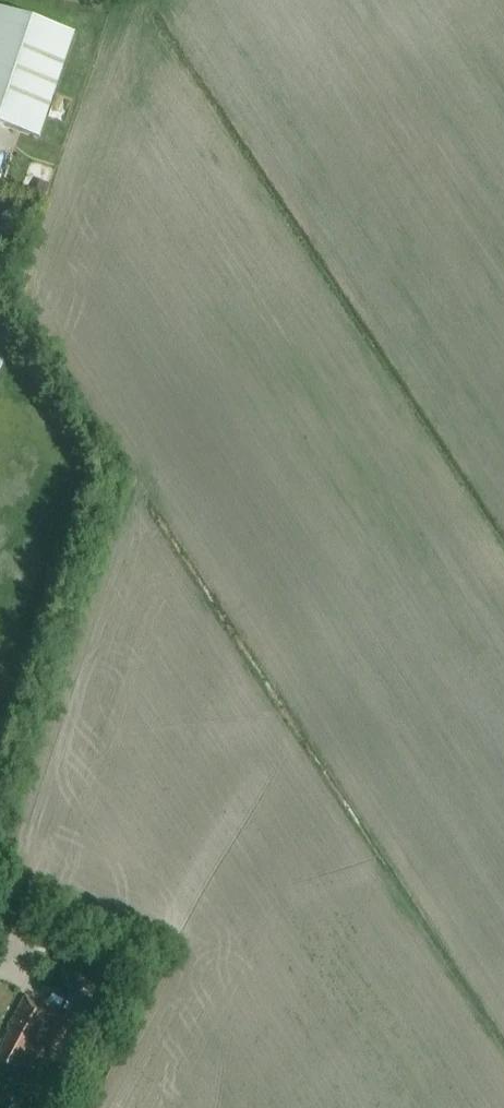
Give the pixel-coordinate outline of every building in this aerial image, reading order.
[(39,138),(74,33),(0,8),(0,124),(39,138)] [(17,1013),(0,1045),(0,1051),(2,1052),(0,1056),(0,1062),(16,1071),(19,1065),(33,1070),(39,1058),(45,1047),(62,1056),(78,1025),(25,995),(16,1012),(17,1013)]
